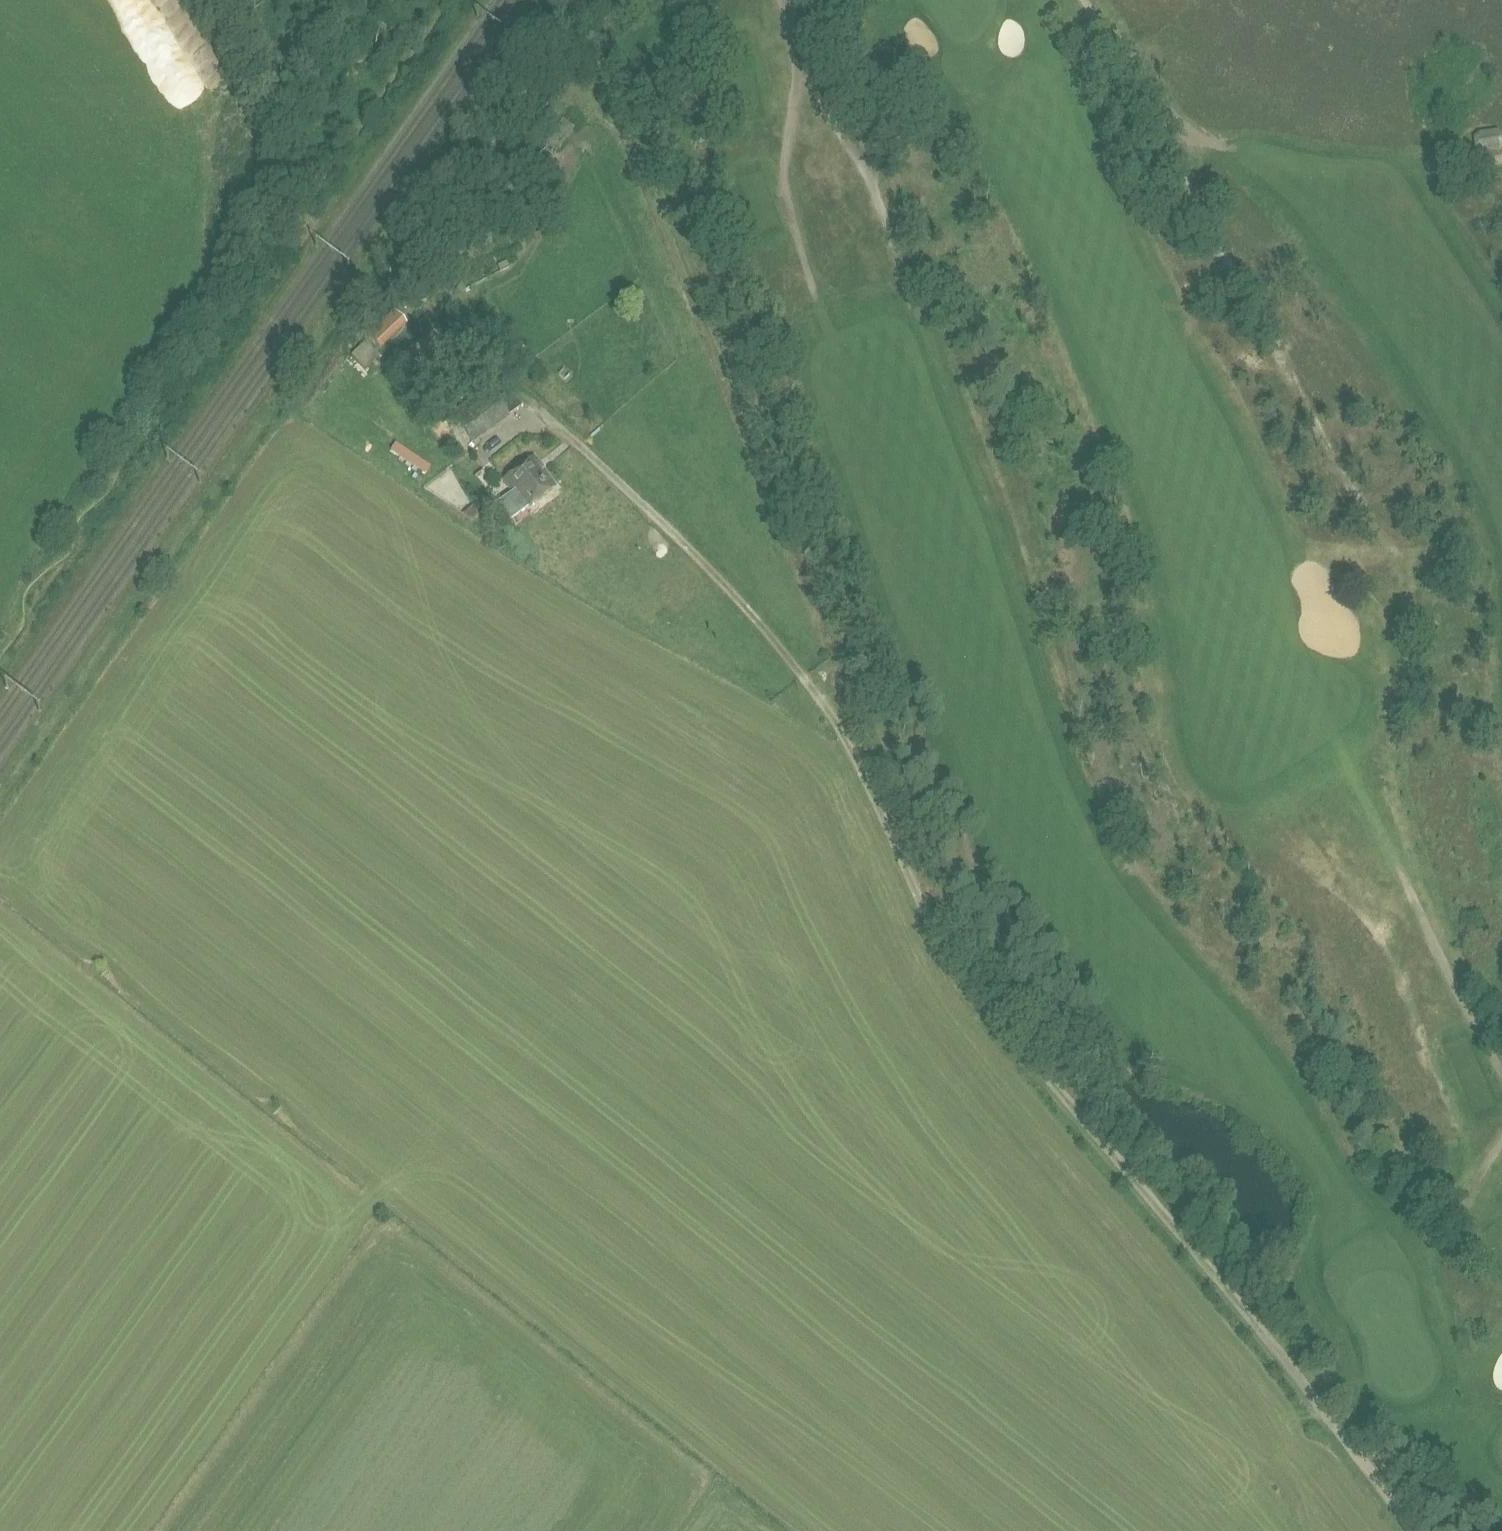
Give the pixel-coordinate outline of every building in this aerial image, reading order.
[(1501,148),(1501,131),(1498,128),(1477,131),(1473,137),(1474,147),(1481,153),(1501,150),(1501,148)] [(411,308),(427,304),(424,293),(408,298),(408,299),(402,301),(405,309),(411,307),(411,308)] [(380,347),(408,322),(395,309),(368,335),(380,347)] [(471,441),(523,405),(497,381),(451,413),(471,441)] [(511,519),(556,486),(534,457),(504,479),(513,491),(498,502),(511,519)]
